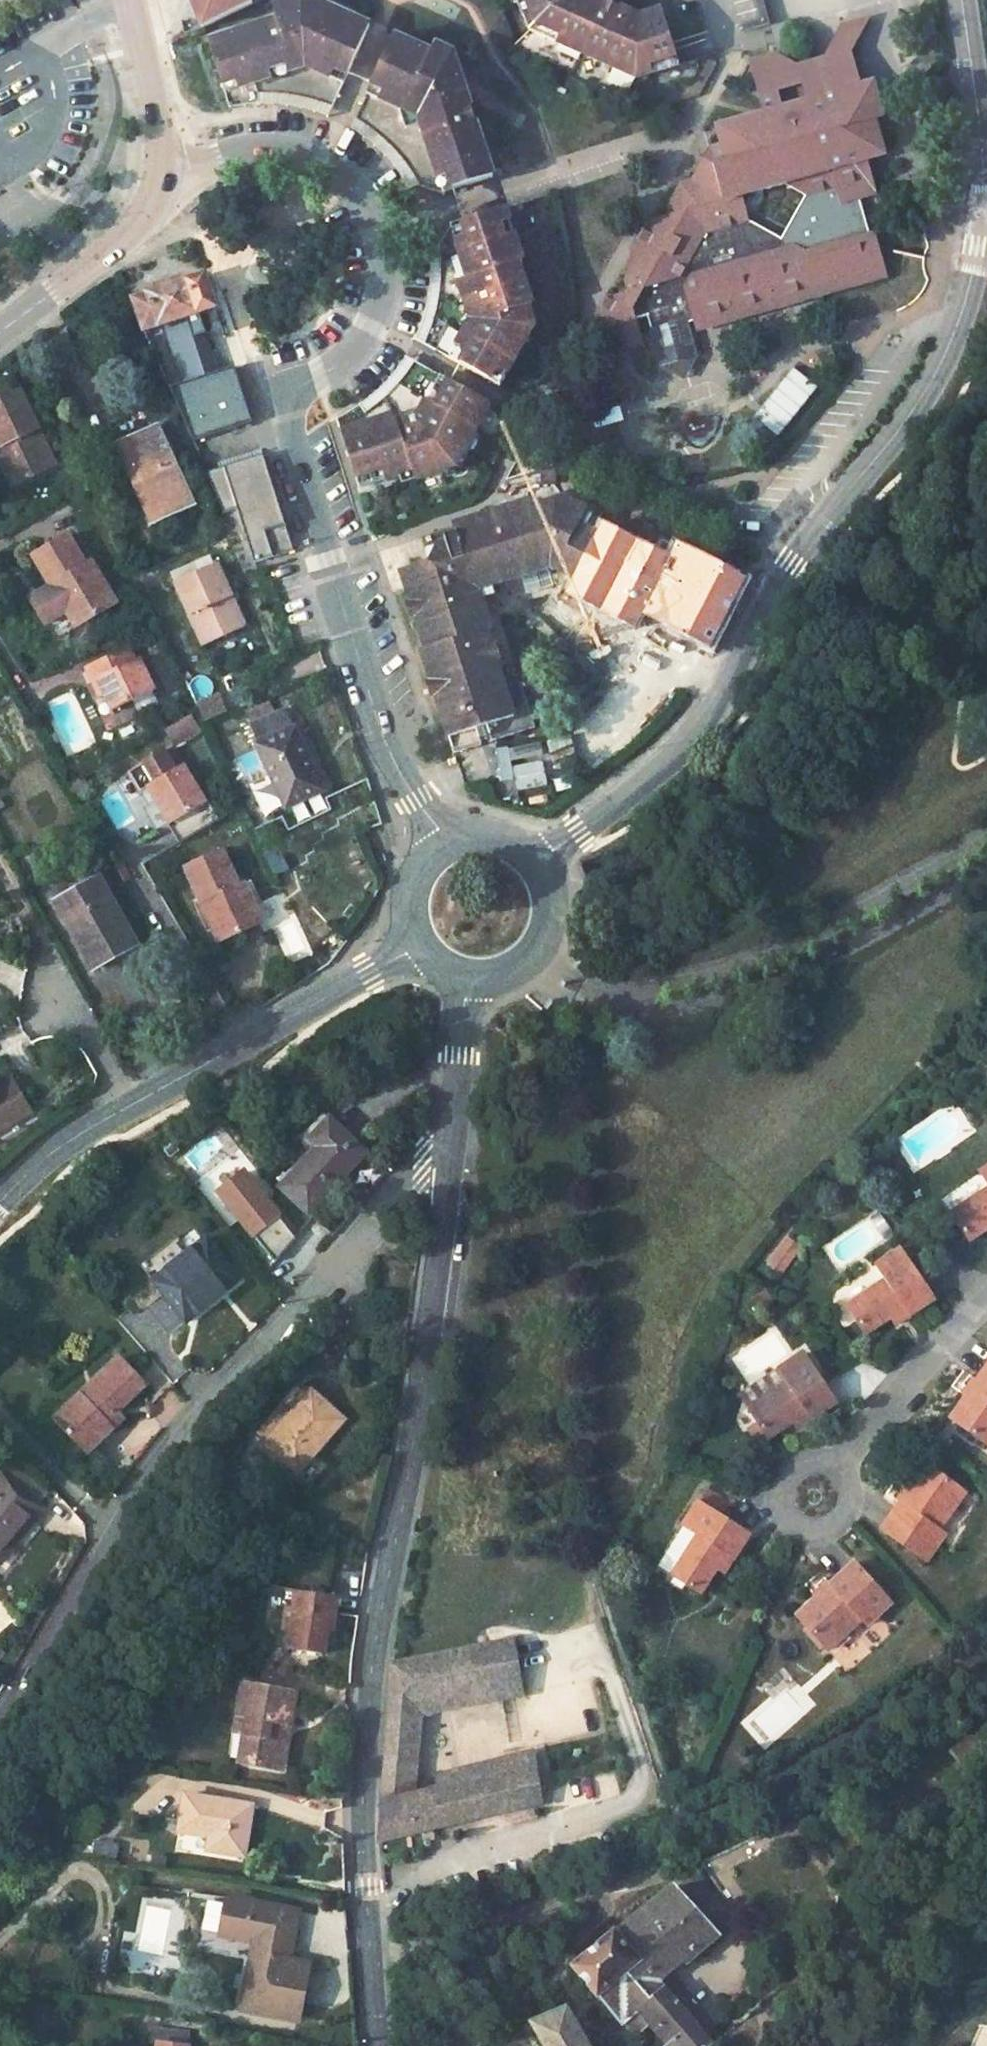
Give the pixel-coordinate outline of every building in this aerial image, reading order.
[(201,27),(251,3),(249,0),(190,0),(201,27)] [(278,18),(211,40),(232,103),(253,100),(274,100),(298,103),(312,107),(329,113),(373,24),(324,0),(272,0),(278,18)] [(516,6),(528,1),(538,26),(564,0),(513,0),(516,6)] [(631,84),(674,71),(657,16),(639,22),(595,0),(564,0),(538,26),(531,29),(525,31),(631,84)] [(516,6),(525,31),(531,29),(538,26),(528,1),(516,6)] [(813,113),(840,104),(846,122),(876,113),(885,110),(875,76),(863,79),(853,46),(873,9),(837,22),(818,54),(793,63),(773,52),(747,60),(758,93),(776,87),(782,104),(808,95),(813,113)] [(422,186),(442,193),(498,175),(460,56),(448,50),(444,59),(397,36),(352,126),(368,137),(382,150),(393,163),(404,178),(410,190),(422,186)] [(634,250),(638,264),(627,284),(630,291),(609,297),(596,319),(603,341),(622,334),(638,343),(645,341),(639,323),(651,319),(693,305),(699,323),(720,317),(723,326),(758,315),(755,306),(777,300),(779,308),(797,303),(794,295),(820,287),(823,295),(894,272),(880,227),(876,228),(866,195),(881,191),(871,154),(887,149),(876,113),(846,122),(840,104),(813,113),(808,95),(782,104),(776,87),(758,93),(764,110),(718,124),(722,142),(727,160),(699,168),(691,170),(669,207),(670,213),(652,218),(634,250)] [(712,145),(699,168),(727,160),(722,142),(712,145)] [(519,262),(524,261),(508,206),(453,223),(437,244),(429,245),(431,268),(430,287),(427,306),(422,323),(415,338),(500,387),(534,327),(527,305),(532,304),(519,262)] [(178,344),(173,345),(164,324),(217,306),(207,277),(191,282),(190,279),(145,292),(146,296),(131,301),(152,354),(187,427),(248,407),(235,365),(190,379),(178,344)] [(797,303),(823,295),(820,287),(794,295),(797,303)] [(777,300),(755,306),(758,315),(779,308),(777,300)] [(656,336),(690,326),(699,323),(693,305),(651,319),(656,336)] [(720,317),(699,323),(701,332),(723,326),(720,317)] [(700,359),(690,326),(656,336),(667,370),(689,382),(700,359)] [(618,349),(638,343),(622,334),(603,341),(618,349)] [(357,486),(413,470),(414,478),(457,466),(492,403),(407,353),(390,377),(375,393),(356,406),(373,443),(348,454),(357,486)] [(776,439),(819,389),(795,369),(753,419),(776,439)] [(0,406),(0,441),(5,452),(23,489),(59,471),(24,395),(0,406)] [(333,415),(348,454),(373,443),(356,406),(333,415)] [(159,427),(120,442),(154,525),(193,510),(159,427)] [(120,442),(111,446),(146,528),(154,525),(120,442)] [(0,455),(0,465),(13,493),(23,489),(5,452),(0,455)] [(229,465),(251,533),(263,530),(271,554),(292,548),(263,455),(229,465)] [(228,474),(215,477),(223,500),(235,496),(228,474)] [(586,511),(563,497),(544,503),(541,497),(531,500),(529,492),(516,496),(518,504),(455,524),(456,531),(444,534),(446,540),(424,547),(428,559),(400,568),(423,644),(419,645),(450,748),(481,740),(479,734),(491,729),(488,718),(512,710),(485,625),(489,624),(481,597),(498,592),(496,582),(545,568),(571,582),(596,539),(580,529),(578,524),(586,511)] [(68,539),(32,559),(54,596),(47,599),(64,629),(76,622),(79,628),(117,607),(91,564),(84,567),(68,539)] [(642,542),(616,588),(648,606),(674,561),(642,542)] [(206,558),(170,575),(174,585),(210,568),(206,558)] [(210,568),(174,585),(189,618),(197,614),(210,644),(247,627),(218,564),(210,568)] [(197,614),(189,618),(202,647),(210,644),(197,614)] [(128,651),(93,668),(106,698),(113,713),(153,695),(137,662),(134,664),(128,651)] [(93,668),(87,670),(101,701),(106,698),(93,668)] [(217,698),(195,708),(203,726),(226,716),(217,698)] [(264,698),(237,711),(248,731),(274,719),(264,698)] [(274,719),(248,731),(258,751),(257,752),(286,813),(323,796),(295,737),(292,735),(283,714),(274,719)] [(170,733),(179,748),(203,734),(195,719),(170,733)] [(174,751),(131,775),(143,796),(149,793),(157,808),(168,828),(205,806),(174,751)] [(149,793),(143,796),(151,811),(157,808),(149,793)] [(481,800),(469,796),(468,801),(480,804),(481,800)] [(222,854),(185,871),(205,913),(200,915),(213,946),(261,923),(247,892),(252,890),(249,883),(237,889),(222,854)] [(99,878),(55,903),(93,970),(139,945),(99,878)] [(32,1113),(13,1079),(0,1086),(0,1131),(32,1113)] [(339,1155),(302,1188),(330,1218),(386,1166),(353,1130),(333,1148),(339,1155)] [(978,1170),(986,1182),(986,1164),(978,1170)] [(949,1211),(968,1239),(986,1226),(986,1185),(949,1211)] [(206,1237),(157,1280),(196,1324),(243,1280),(206,1237)] [(934,1296),(900,1245),(875,1262),(886,1277),(845,1304),(864,1332),(887,1316),(892,1324),(934,1296)] [(836,1399),(803,1349),(778,1366),(788,1381),(749,1407),(767,1435),(792,1419),(797,1426),(836,1399)] [(116,1362),(48,1422),(79,1459),(107,1436),(99,1428),(110,1418),(141,1392),(116,1362)] [(986,1443),(986,1442),(986,1362),(948,1416),(986,1443)] [(294,1409),(263,1442),(297,1474),(346,1420),(313,1389),(294,1409)] [(285,1401),(254,1435),(263,1442),(294,1409),(285,1401)] [(110,1418),(99,1428),(107,1436),(118,1426),(110,1418)] [(925,1558),(944,1530),(938,1526),(964,1487),(925,1461),(880,1527),(925,1558)] [(19,1462),(0,1481),(0,1558),(38,1520),(35,1516),(54,1499),(19,1462)] [(749,1533),(699,1498),(682,1524),(697,1534),(671,1573),(699,1592),(717,1565),(724,1570),(749,1533)] [(890,1599),(853,1560),(829,1582),(834,1588),(801,1619),(832,1653),(890,1599)] [(284,1640),(281,1661),(326,1667),(329,1638),(335,1638),(338,1605),(289,1597),(286,1617),(284,1640)] [(286,1617),(276,1616),(273,1639),(284,1640),(286,1617)] [(545,1804),(535,1751),(440,1776),(442,1789),(423,1794),(427,1704),(525,1686),(518,1641),(390,1665),(377,1846),(545,1804)] [(253,1696),(246,1724),(257,1727),(252,1745),(245,1773),(271,1779),(276,1761),(293,1766),(305,1707),(253,1696)] [(246,1724),(242,1742),(252,1745),(257,1727),(246,1724)] [(959,1753),(975,1774),(986,1765),(986,1732),(959,1753)] [(276,1761),(271,1779),(290,1784),(293,1766),(276,1761)] [(189,1807),(181,1840),(212,1847),(208,1859),(245,1870),(257,1822),(189,1807)] [(667,1985),(659,1977),(686,1955),(691,1959),(725,1932),(677,1882),(642,1913),(630,1919),(578,1960),(626,2016),(638,2008),(642,2004),(646,2001),(667,1985)] [(245,1953),(234,2020),(300,2034),(313,1969),(290,1963),(298,1924),(229,1911),(221,1947),(245,1953)] [(667,2042),(670,2045),(703,2045),(715,2038),(667,1985),(646,2001),(676,2036),(667,2042)] [(676,2036),(646,2001),(642,2004),(638,2008),(667,2042),(676,2036)] [(551,2045),(594,2045),(569,2004),(538,2023),(551,2045)] [(502,2030),(511,2018),(504,2008),(493,2021),(502,2030)] [(194,2039),(156,2034),(154,2045),(193,2045),(194,2039)] [(715,2038),(703,2045),(723,2045),(715,2038)]
